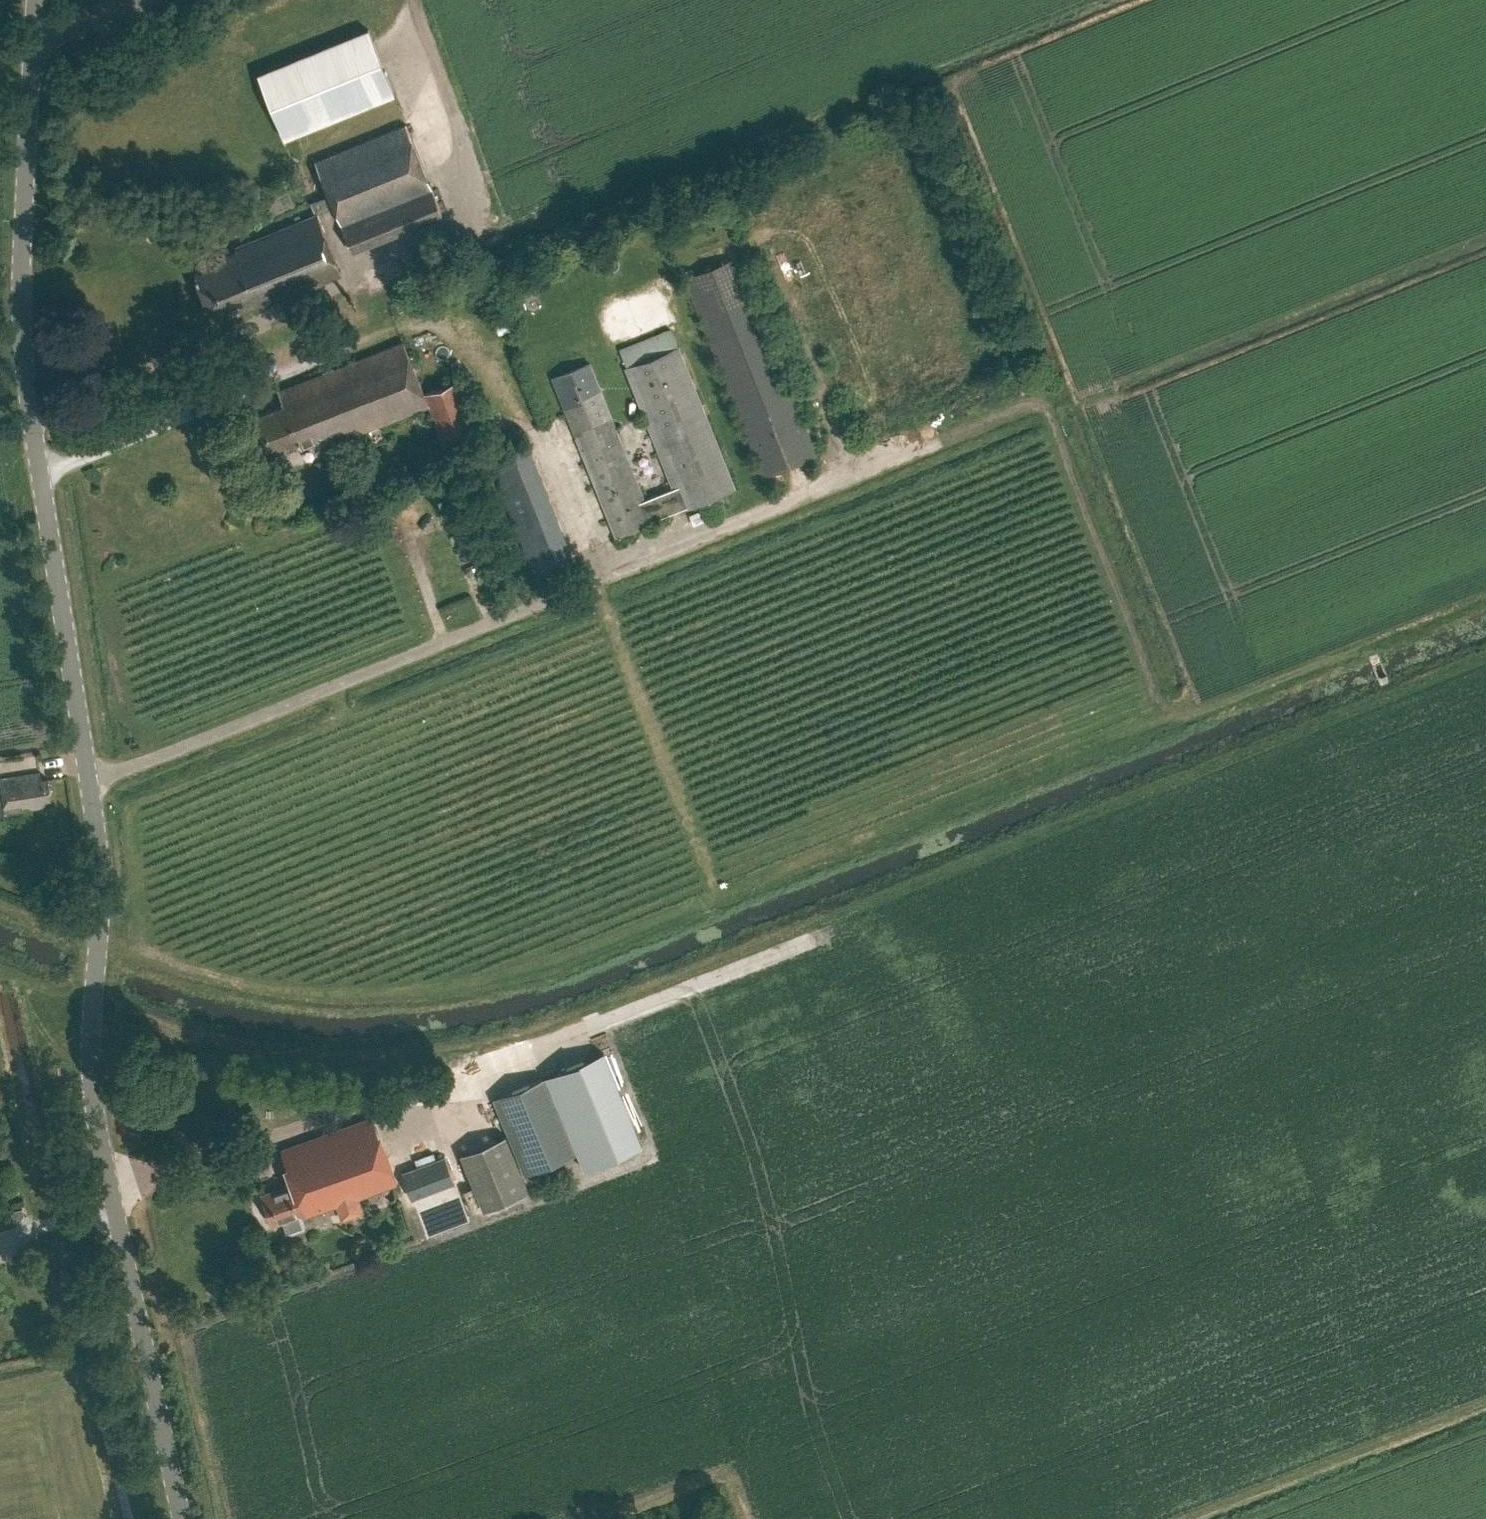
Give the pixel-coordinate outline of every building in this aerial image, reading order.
[(258,72),(284,139),(395,94),(369,27),(258,72)] [(353,251),(444,214),(408,125),(316,162),(353,251)] [(342,275),(318,213),(235,247),(236,251),(217,259),(219,263),(195,273),(213,317),(237,307),(239,312),(263,302),(265,307),(266,306),(342,275)] [(684,279),(763,477),(818,455),(739,257),(684,279)] [(646,501),(611,415),(590,362),(553,377),(617,535),(654,520),(654,519),(683,507),(684,508),(736,487),(672,328),(619,349),(676,489),(646,501)] [(424,393),(403,341),(278,390),(284,404),(253,416),(268,453),(299,441),(301,447),(318,440),(320,445),(334,440),(335,442),(428,405),(444,446),(482,431),(461,379),(424,393)] [(581,553),(542,438),(503,451),(541,566),(581,553)] [(4,813),(45,806),(44,799),(51,798),(48,778),(41,779),(40,772),(0,778),(0,813),(4,813)] [(603,1051),(544,1075),(582,1168),(640,1144),(603,1051)] [(493,1097),(525,1174),(575,1154),(544,1077),(493,1097)] [(302,1213),(358,1195),(396,1182),(372,1117),(282,1149),(294,1181),(262,1193),(267,1209),(265,1212),(268,1219),(271,1220),(272,1223),(283,1220),(287,1231),(290,1233),(304,1228),(304,1221),(302,1213)] [(529,1190),(506,1134),(460,1153),(483,1208),(529,1190)] [(405,1168),(408,1178),(414,1197),(456,1182),(446,1154),(405,1168)] [(23,1207),(11,1210),(12,1211),(14,1221),(21,1220),(24,1213),(23,1209),(23,1207)]
